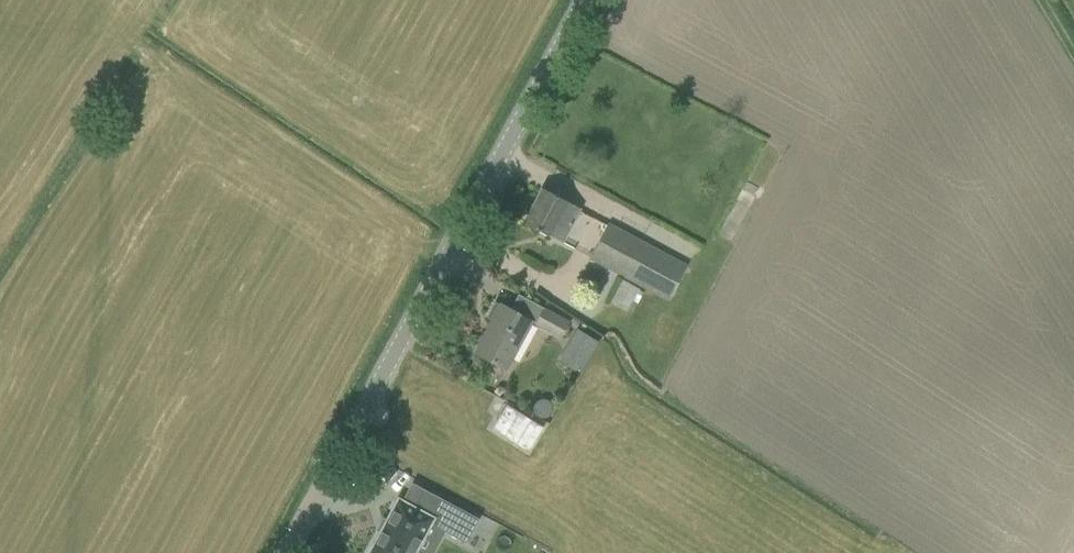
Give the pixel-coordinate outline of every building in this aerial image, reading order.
[(580,208),(543,188),(524,223),(549,236),(550,235),(562,242),(580,208)] [(668,299),(685,266),(609,225),(592,258),(668,299)] [(532,321),(501,304),(500,305),(495,303),(488,316),(493,319),(475,352),(506,369),(532,321)] [(568,322),(543,308),(535,324),(560,337),(568,322)] [(506,408),(492,433),(530,455),(544,431),(506,408)] [(477,519),(435,496),(425,513),(398,499),(369,552),(414,552),(431,523),(465,541),(477,519)]
